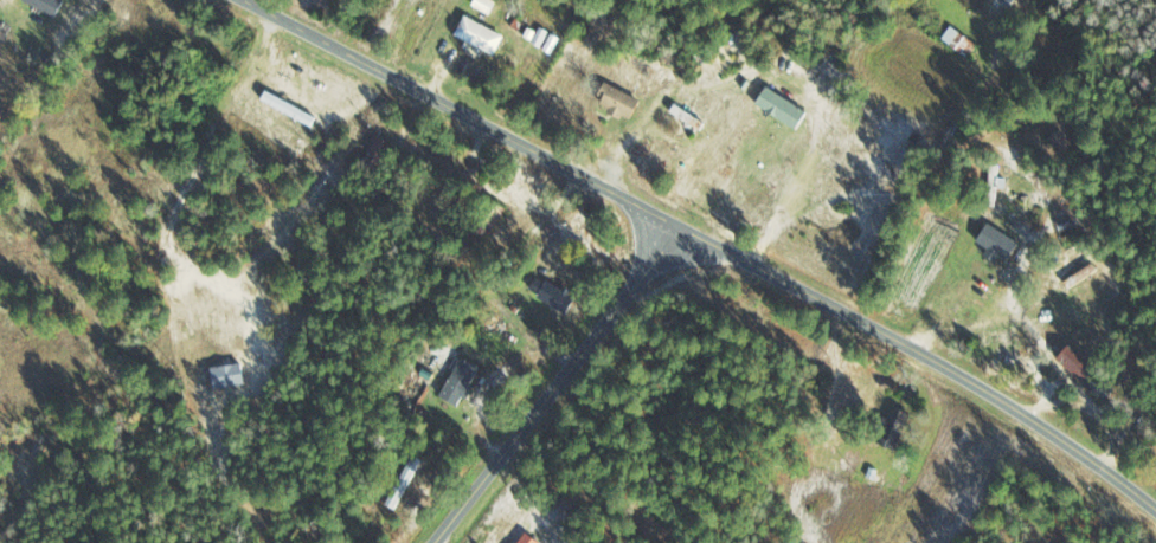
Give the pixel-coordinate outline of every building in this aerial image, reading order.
[(66,0),(24,0),(24,2),(58,18),(66,0)] [(497,3),(491,0),(476,0),(473,5),(489,15),(497,3)] [(1004,6),(1015,10),(1019,0),(1006,0),(1004,6)] [(506,36),(465,16),(456,36),(497,56),(506,36)] [(942,40),(969,58),(978,45),(951,27),(942,40)] [(631,121),(642,100),(607,83),(597,103),(631,121)] [(808,112),(767,87),(757,103),(798,129),(808,112)] [(1051,139),(1065,155),(1076,146),(1062,130),(1051,139)] [(380,173),(395,145),(377,136),(363,163),(380,173)] [(999,206),(999,164),(989,164),(989,206),(999,206)] [(1020,243),(988,224),(977,243),(988,249),(986,253),(1007,266),(1020,243)] [(530,298),(571,311),(577,292),(536,278),(530,298)] [(1058,361),(1107,401),(1120,387),(1071,346),(1058,361)] [(441,397),(461,407),(482,367),(462,356),(441,397)] [(212,368),(215,388),(245,385),(243,364),(212,368)] [(422,460),(414,455),(387,505),(395,509),(422,460)] [(528,532),(519,542),(540,542),(528,532)]
